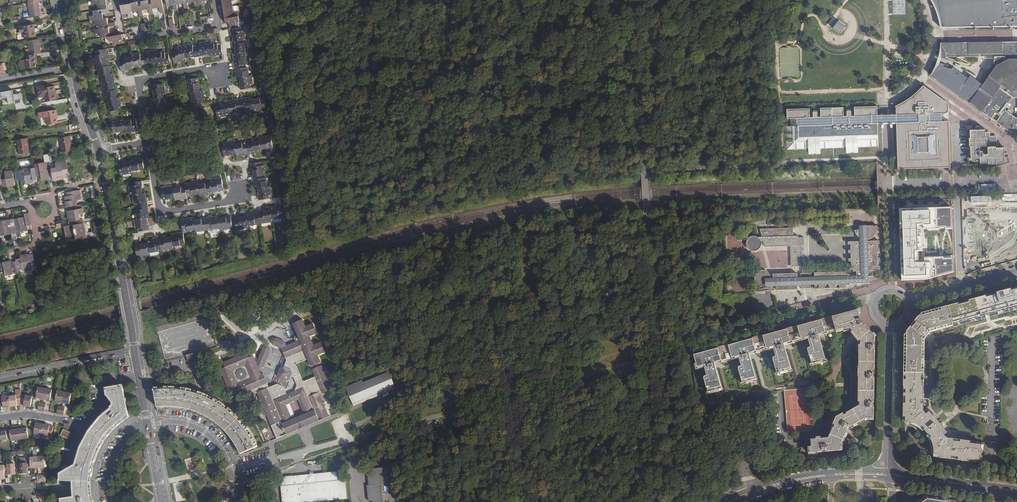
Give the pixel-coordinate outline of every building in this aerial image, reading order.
[(91,1),(92,5),(97,4),(98,10),(92,11),(93,16),(89,16),(90,21),(92,21),(93,25),(98,24),(99,29),(94,30),(95,34),(100,33),(100,38),(108,37),(109,42),(113,42),(113,44),(120,42),(120,40),(123,40),(122,34),(117,35),(116,31),(110,33),(108,27),(115,26),(115,22),(108,23),(107,18),(103,19),(102,13),(109,12),(107,0),(95,0),(91,1)] [(132,12),(138,11),(139,16),(143,16),(142,11),(148,10),(149,15),(153,14),(152,9),(159,8),(159,13),(163,12),(161,0),(149,0),(145,1),(145,0),(140,0),(140,1),(135,2),(135,0),(130,0),(130,3),(132,12)] [(166,7),(173,5),(174,11),(177,10),(177,5),(183,4),(184,9),(188,8),(187,3),(194,2),(194,7),(202,6),(201,1),(207,0),(165,0),(166,7)] [(236,28),(234,22),(239,21),(237,12),(233,12),(231,1),(235,1),(235,0),(221,0),(225,24),(229,23),(229,29),(230,29),(236,28)] [(906,15),(905,0),(895,0),(896,12),(893,12),(893,15),(906,15)] [(933,3),(936,10),(937,12),(938,16),(939,20),(940,23),(940,28),(942,28),(1016,27),(1016,0),(931,0),(933,3)] [(29,3),(28,3),(31,17),(41,15),(38,1),(29,3)] [(130,3),(120,5),(120,8),(118,8),(118,12),(121,11),(121,14),(127,13),(128,18),(133,17),(132,12),(130,3)] [(185,17),(186,25),(194,24),(192,16),(185,17)] [(841,34),(846,25),(837,20),(832,29),(841,34)] [(148,23),(140,25),(141,33),(149,31),(148,23)] [(23,32),(24,39),(36,36),(34,24),(19,27),(20,33),(23,32)] [(234,41),(243,39),(245,39),(243,30),(242,31),(241,27),(236,28),(230,29),(231,32),(232,32),(234,41)] [(39,39),(28,41),(30,49),(31,54),(36,53),(41,52),(39,39)] [(236,53),(244,51),(247,51),(245,42),(244,43),(243,39),(234,41),(233,41),(233,45),(235,45),(236,53)] [(1013,98),(1016,98),(1016,41),(941,43),(941,57),(946,59),(946,58),(979,57),(986,57),(986,59),(994,59),(994,64),(984,77),(1013,98)] [(196,46),(198,57),(202,56),(202,55),(210,53),(209,45),(208,43),(200,44),(200,46),(196,46)] [(219,56),(223,55),(221,45),(218,45),(217,44),(209,45),(210,53),(210,55),(219,54),(219,56)] [(194,58),(198,57),(196,46),(193,47),(192,45),(184,47),(184,49),(186,57),(194,56),(194,58)] [(106,49),(96,51),(98,63),(108,61),(106,49)] [(172,52),(174,63),(177,62),(177,61),(186,59),(186,57),(184,49),(176,50),(176,52),(172,52)] [(144,55),(145,66),(149,65),(149,63),(157,62),(156,53),(156,51),(147,52),(147,54),(144,55)] [(234,65),(245,64),(244,60),(246,60),(244,51),(236,53),(234,53),(235,62),(233,62),(234,65)] [(157,62),(158,64),(167,63),(167,64),(170,64),(169,53),(165,54),(165,52),(156,53),(157,62)] [(25,60),(26,69),(36,67),(36,63),(35,61),(37,61),(36,53),(31,54),(28,55),(26,55),(26,59),(25,60)] [(142,66),(145,66),(144,55),(140,55),(140,54),(131,55),(132,57),(133,66),(142,65),(142,66)] [(120,61),(121,72),(125,71),(125,69),(133,68),(133,66),(132,57),(123,59),(123,61),(120,61)] [(108,61),(98,63),(100,75),(101,75),(110,73),(108,61)] [(939,63),(930,75),(967,101),(996,122),(1005,110),(1013,98),(984,77),(980,82),(971,76),(969,78),(953,67),(952,69),(943,66),(944,64),(939,63)] [(240,77),(249,76),(247,67),(246,67),(245,64),(234,65),(235,69),(236,69),(237,78),(240,77)] [(101,75),(103,87),(114,85),(112,73),(110,73),(101,75)] [(240,89),(251,88),(251,85),(252,84),(251,75),(249,76),(240,77),(242,86),(240,86),(240,89)] [(191,91),(199,90),(197,78),(187,80),(189,92),(191,91)] [(46,101),(56,99),(55,94),(54,91),(55,91),(54,86),(48,87),(47,84),(37,86),(39,97),(45,96),(46,101)] [(163,96),(165,96),(163,84),(152,85),(154,97),(163,96)] [(114,85),(103,87),(105,99),(108,99),(116,97),(114,85)] [(897,122),(898,154),(898,168),(950,166),(949,128),(949,120),(941,120),(941,119),(941,114),(941,113),(947,112),(949,111),(948,108),(948,106),(947,104),(946,102),(945,100),(923,85),(921,87),(918,90),(915,93),(912,96),(910,97),(908,98),(906,100),(904,101),(903,102),(901,103),(900,103),(897,105),(896,105),(896,114),(891,114),(892,122),(891,122),(891,125),(892,126),(893,125),(893,122),(897,122)] [(13,90),(1,92),(2,99),(8,98),(9,104),(21,102),(19,93),(13,94),(13,90)] [(204,102),(202,90),(199,90),(191,91),(193,104),(204,102)] [(154,97),(152,98),(154,110),(165,108),(163,96),(154,97)] [(108,99),(110,111),(121,109),(119,97),(116,97),(108,99)] [(242,111),(254,109),(253,100),(252,98),(240,100),(242,111)] [(254,111),(266,109),(264,98),(253,100),(254,109),(254,111)] [(227,102),(228,104),(229,113),(242,111),(240,100),(227,102)] [(228,104),(216,106),(218,117),(230,115),(229,113),(228,104)] [(833,156),(877,155),(879,155),(878,122),(882,122),(882,125),(882,126),(883,126),(883,125),(884,125),(884,122),(883,122),(883,114),(877,115),(877,105),(858,106),(858,115),(843,116),(843,107),(821,107),(821,116),(806,117),(806,108),(787,108),(789,158),(833,156)] [(45,117),(47,125),(58,123),(57,116),(56,110),(40,112),(40,118),(45,117)] [(1005,110),(996,122),(1008,131),(1010,130),(1011,130),(1011,132),(1016,132),(1016,117),(1005,110)] [(125,130),(124,121),(123,119),(111,121),(113,132),(125,130)] [(125,130),(125,132),(138,130),(136,119),(124,121),(125,130)] [(973,160),(974,162),(976,162),(978,160),(978,158),(981,158),(982,163),(988,163),(988,164),(996,164),(996,162),(1004,162),(1004,157),(1005,157),(1006,157),(1008,157),(1008,154),(1004,154),(1004,149),(1001,149),(1001,145),(996,145),(996,138),(990,139),(990,136),(990,135),(984,135),(984,132),(980,132),(980,129),(979,128),(978,127),(976,129),(976,132),(972,132),(972,139),(971,139),(971,140),(971,146),(973,146),(973,160)] [(71,141),(70,136),(60,138),(62,152),(71,150),(70,141),(71,141)] [(261,149),(272,147),(271,137),(259,139),(259,141),(261,149)] [(29,142),(29,138),(17,140),(19,154),(30,152),(28,142),(29,142)] [(249,154),(261,152),(261,149),(259,141),(247,143),(249,154)] [(222,144),(224,155),(236,153),(234,145),(234,142),(222,144)] [(236,153),(236,156),(249,154),(247,143),(234,145),(236,153)] [(142,157),(130,159),(131,162),(132,170),(144,168),(142,157)] [(36,176),(36,177),(41,176),(42,180),(49,179),(48,174),(48,173),(52,172),(51,169),(50,161),(46,162),(46,165),(35,167),(36,176)] [(52,174),(53,180),(64,178),(63,174),(63,172),(66,171),(65,162),(65,161),(55,163),(56,168),(51,169),(52,172),(52,174)] [(120,174),(132,172),(132,170),(131,162),(118,164),(120,174)] [(263,174),(265,174),(264,165),(262,166),(261,162),(250,164),(251,167),(252,167),(254,176),(263,174)] [(26,182),(26,184),(33,182),(33,181),(37,180),(36,177),(36,176),(35,167),(35,165),(31,166),(23,168),(23,169),(19,170),(19,173),(21,183),(26,182)] [(2,184),(3,186),(7,185),(7,187),(15,186),(12,170),(5,172),(6,179),(1,180),(2,183),(2,184)] [(258,188),(267,186),(266,178),(264,178),(263,174),(254,176),(252,176),(253,180),(255,180),(256,188),(258,188)] [(210,183),(211,191),(224,189),(222,179),(210,181),(210,183)] [(134,182),(130,182),(131,186),(130,186),(131,195),(133,194),(142,193),(140,184),(141,184),(141,181),(134,182)] [(185,187),(187,195),(199,193),(198,185),(197,182),(185,184),(185,187)] [(199,193),(199,195),(212,193),(211,191),(210,183),(198,185),(199,193)] [(173,186),(161,188),(163,199),(175,197),(173,189),(173,186)] [(259,200),(269,198),(269,195),(271,194),(269,186),(267,186),(258,188),(260,196),(258,196),(259,200)] [(173,189),(175,197),(175,199),(187,198),(187,195),(185,187),(173,189)] [(65,196),(66,207),(71,206),(73,206),(77,205),(76,200),(81,199),(79,190),(70,192),(67,192),(68,196),(67,196),(65,196)] [(137,203),(137,207),(148,205),(147,201),(146,201),(144,193),(142,193),(133,194),(135,203),(137,203)] [(977,255),(982,254),(983,258),(1016,251),(1016,209),(1003,211),(1001,201),(989,203),(991,215),(972,219),(974,215),(970,213),(971,220),(967,221),(971,240),(974,236),(973,230),(976,229),(977,239),(960,242),(972,247),(973,253),(965,263),(966,269),(977,255)] [(83,214),(82,204),(77,205),(73,206),(74,209),(72,210),(67,211),(69,222),(72,221),(79,220),(79,214),(83,214)] [(148,205),(137,207),(138,210),(136,210),(138,219),(146,218),(148,217),(147,209),(148,208),(148,205)] [(272,219),(284,217),(282,206),(270,208),(271,210),(272,219)] [(951,206),(899,208),(901,280),(927,280),(954,271),(953,256),(924,257),(924,261),(918,262),(919,251),(923,251),(922,236),(917,236),(918,224),(923,224),(924,228),(952,228),(951,206)] [(260,223),(272,221),(272,219),(271,210),(258,212),(260,223)] [(248,225),(260,223),(258,212),(246,214),(247,217),(248,225)] [(977,212),(965,215),(966,221),(978,218),(977,212)] [(28,230),(27,226),(27,224),(30,223),(28,213),(25,214),(25,217),(14,219),(15,226),(17,237),(17,238),(22,237),(21,231),(28,230)] [(206,219),(208,229),(220,227),(219,219),(218,217),(206,219)] [(220,227),(221,230),(233,228),(231,217),(219,219),(220,227)] [(236,229),(248,227),(248,225),(247,217),(235,219),(236,229)] [(139,231),(150,230),(149,226),(148,226),(146,218),(138,219),(135,219),(137,228),(138,228),(139,231)] [(183,231),(195,229),(194,221),(194,218),(181,220),(182,227),(183,231)] [(80,219),(79,220),(72,221),(73,224),(70,225),(65,226),(67,236),(70,235),(71,240),(86,237),(83,223),(81,223),(80,219)] [(195,229),(196,231),(208,229),(206,219),(194,221),(195,229)] [(1,235),(12,233),(13,238),(17,237),(15,226),(11,227),(10,220),(0,222),(0,232),(1,235)] [(873,270),(876,270),(876,268),(878,268),(878,266),(878,261),(878,258),(878,252),(878,250),(878,244),(878,242),(868,242),(868,241),(868,240),(869,240),(872,238),(873,238),(874,237),(875,236),(875,235),(876,233),(877,232),(877,231),(878,230),(878,229),(878,227),(877,227),(873,228),(861,230),(857,231),(858,233),(858,234),(860,235),(861,236),(861,237),(861,238),(861,242),(850,242),(851,269),(854,269),(854,271),(858,271),(858,277),(850,277),(850,275),(846,275),(846,272),(815,273),(815,278),(816,284),(816,286),(846,285),(850,285),(850,283),(850,281),(868,281),(868,276),(869,276),(871,276),(871,273),(873,273),(873,270)] [(802,245),(804,245),(804,238),(799,238),(799,237),(793,237),(793,228),(762,229),(764,237),(762,237),(761,237),(759,238),(759,237),(758,237),(756,236),(755,236),(754,236),(753,236),(753,237),(752,237),(751,238),(750,238),(749,239),(749,237),(746,237),(746,240),(749,240),(749,241),(748,242),(748,244),(749,245),(749,246),(749,247),(750,247),(751,248),(751,249),(752,249),(753,250),(755,250),(756,250),(757,250),(758,250),(759,249),(760,248),(761,247),(762,246),(762,245),(762,244),(762,243),(762,241),(763,240),(765,240),(767,246),(793,246),(793,266),(803,266),(804,273),(802,273),(802,275),(798,275),(797,274),(795,274),(774,274),(774,275),(773,275),(772,274),(770,272),(769,271),(768,270),(767,270),(765,270),(762,270),(761,271),(759,272),(758,273),(758,274),(757,275),(756,277),(756,279),(757,281),(757,282),(758,283),(760,285),(761,285),(761,286),(762,286),(764,286),(764,288),(761,288),(761,290),(774,290),(774,287),(778,286),(778,289),(780,289),(798,289),(798,285),(802,285),(802,288),(811,288),(811,284),(810,278),(810,273),(806,273),(805,264),(803,264),(802,259),(805,259),(805,257),(802,257),(802,252),(805,252),(805,250),(802,250),(802,245)] [(173,246),(185,244),(183,233),(171,235),(171,237),(173,246)] [(159,239),(161,250),(173,248),(173,246),(171,237),(159,239)] [(149,252),(161,250),(159,239),(147,241),(148,243),(149,252)] [(137,256),(149,254),(149,252),(148,243),(135,245),(137,256)] [(30,267),(36,266),(34,255),(29,256),(31,262),(29,262),(28,254),(20,256),(20,259),(16,259),(16,261),(18,269),(23,268),(23,270),(30,269),(30,267)] [(0,272),(5,272),(6,276),(13,274),(12,270),(12,268),(10,261),(0,263),(0,270),(0,272)] [(948,307),(953,324),(953,325),(958,344),(1002,332),(1010,330),(1016,328),(1016,287),(948,305),(948,307)] [(953,324),(948,307),(923,313),(922,316),(919,317),(906,336),(906,373),(924,373),(924,336),(927,332),(953,325),(953,324)] [(873,417),(874,418),(875,334),(864,321),(861,321),(859,314),(857,310),(832,317),(835,328),(836,332),(844,330),(845,331),(850,330),(859,341),(858,406),(847,412),(844,414),(843,413),(837,416),(834,423),(836,424),(834,427),(831,433),(829,437),(821,438),(821,436),(816,437),(817,439),(812,439),(812,446),(810,446),(810,452),(840,449),(840,446),(848,427),(867,417),(873,417)] [(819,333),(835,328),(832,317),(822,320),(787,329),(790,341),(808,336),(811,347),(808,348),(813,365),(826,361),(819,333)] [(264,413),(265,416),(267,415),(276,439),(303,428),(328,417),(324,407),(326,406),(324,402),(322,403),(318,393),(321,392),(322,393),(331,389),(327,379),(329,378),(327,375),(326,376),(321,366),(312,369),(315,376),(303,382),(295,364),(308,359),(311,366),(320,362),(317,355),(324,352),(320,343),(313,345),(309,337),(317,333),(313,324),(305,327),(302,320),(293,324),(300,340),(286,346),(284,342),(276,338),(271,340),(273,345),(281,348),(286,361),(284,366),(280,368),(277,374),(279,378),(284,381),(289,379),(290,376),(293,377),(297,386),(294,391),(286,395),(283,387),(277,384),(269,387),(263,373),(260,374),(258,368),(263,366),(270,350),(267,345),(263,347),(256,364),(253,356),(250,356),(248,357),(246,353),(223,363),(225,367),(220,369),(228,388),(241,393),(250,390),(251,391),(255,393),(257,392),(265,412),(264,413)] [(784,343),(790,341),(787,329),(763,336),(766,347),(774,346),(777,356),(774,357),(779,374),(792,371),(784,343)] [(763,336),(762,336),(754,339),(729,346),(732,357),(739,355),(742,366),(740,367),(744,384),(757,380),(750,352),(763,348),(766,347),(763,336)] [(718,348),(695,355),(698,366),(705,364),(707,375),(704,376),(709,393),(722,390),(714,362),(732,357),(729,346),(718,348)] [(197,352),(186,355),(188,362),(198,359),(197,352)] [(357,402),(395,386),(389,372),(364,382),(363,380),(358,382),(346,387),(350,398),(355,396),(357,402)] [(972,441),(957,439),(954,439),(947,438),(944,435),(948,432),(945,429),(943,426),(942,423),(940,420),(938,418),(937,417),(935,416),(932,414),(930,411),(926,414),(923,410),(925,409),(925,401),(923,401),(924,398),(925,398),(924,373),(906,373),(905,421),(910,421),(916,424),(919,425),(925,430),(927,433),(931,439),(934,444),(935,451),(936,457),(970,461),(970,458),(981,459),(982,456),(984,456),(984,448),(983,448),(983,445),(972,444),(972,441)] [(125,420),(129,417),(123,384),(105,387),(108,399),(112,405),(101,414),(94,422),(89,428),(85,434),(82,440),(79,446),(76,453),(74,460),(74,462),(58,470),(58,477),(72,478),(72,487),(72,494),(58,495),(59,501),(91,501),(90,498),(89,492),(89,487),(89,480),(90,474),(91,473),(92,468),(94,462),(96,457),(98,452),(100,447),(102,443),(104,440),(107,436),(111,431),(115,427),(120,423),(125,420)] [(233,441),(237,448),(240,454),(253,449),(259,446),(257,443),(255,437),(252,433),(250,430),(247,426),(244,422),(241,419),(238,415),(235,412),(230,408),(226,405),(220,401),(216,399),(212,396),(207,394),(202,392),(197,390),(191,389),(184,387),(178,387),(171,386),(164,386),(158,387),(154,387),(155,401),(156,407),(161,407),(166,407),(169,406),(173,407),(177,407),(183,408),(188,409),(195,411),(201,414),(207,417),(213,421),(220,426),(225,430),(230,436),(233,441)] [(354,406),(396,389),(395,386),(357,402),(355,396),(350,398),(354,406)] [(43,399),(45,389),(38,388),(36,398),(43,399)] [(52,390),(45,389),(43,399),(50,401),(52,390)] [(62,403),(64,392),(57,391),(55,401),(62,403)] [(71,394),(64,392),(62,403),(69,404),(71,394)] [(20,402),(21,395),(18,395),(9,396),(10,407),(17,406),(17,404),(20,404),(20,402)] [(30,407),(32,397),(21,395),(20,402),(20,404),(24,404),(23,406),(30,407)] [(9,396),(2,397),(0,398),(0,405),(3,405),(3,408),(10,407),(9,396)] [(33,434),(41,435),(43,425),(32,423),(31,430),(34,431),(33,434)] [(43,425),(41,435),(51,437),(53,430),(49,429),(50,426),(43,425)] [(20,439),(18,426),(14,427),(14,430),(12,430),(10,431),(11,439),(11,441),(20,439)] [(29,438),(27,428),(24,429),(22,429),(21,426),(18,426),(20,439),(29,438)] [(63,429),(60,436),(68,439),(71,433),(63,429)] [(10,431),(3,431),(3,430),(0,431),(0,440),(11,439),(10,431)] [(27,469),(31,468),(30,461),(26,461),(27,463),(20,464),(20,474),(27,474),(27,469)] [(7,465),(4,465),(5,473),(8,473),(8,475),(15,475),(14,464),(7,464),(7,465)] [(367,469),(369,486),(367,486),(369,501),(372,501),(383,501),(381,484),(388,483),(386,468),(367,469)] [(281,476),(283,501),(306,501),(347,498),(345,480),(337,480),(336,472),(281,476)]
